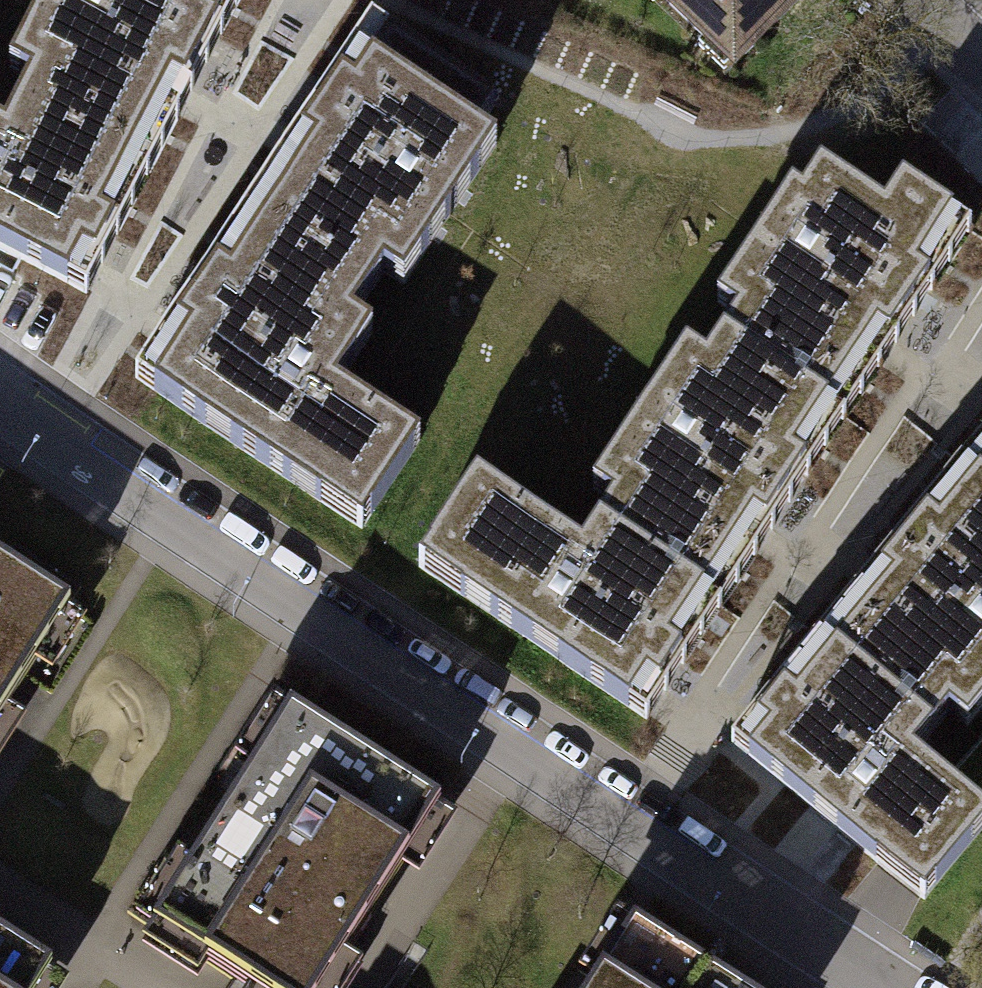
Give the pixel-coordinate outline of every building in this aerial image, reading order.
[(18,104),(127,164),(171,81),(185,88),(219,24),(205,17),(214,0),(45,0),(9,69),(30,81),(18,104)] [(734,66),(797,0),(665,0),(734,66)] [(314,148),(263,225),(368,294),(383,271),(403,284),(497,144),(477,131),(495,105),(390,35),(355,87),(342,78),(301,139),(314,148)] [(0,127),(0,245),(67,281),(82,252),(96,259),(114,224),(100,217),(127,164),(18,104),(4,129),(0,127)] [(737,314),(723,335),(828,405),(877,332),(890,341),(931,280),(917,271),(953,217),(902,184),(884,211),(820,169),(801,197),(792,190),(717,302),(737,314)] [(353,317),(368,294),(263,225),(229,275),(217,266),(177,326),(190,335),(154,388),(321,499),(330,486),(371,513),(421,440),(336,384),(372,330),(353,317)] [(599,522),(704,591),(753,518),(765,526),(806,466),(793,457),(828,405),(723,335),(705,361),(685,348),(592,488),(612,501),(599,522)] [(934,730),(949,712),(967,726),(981,708),(981,479),(980,477),(939,526),(927,516),(880,572),(893,582),(836,649),(934,730)] [(704,591),(599,522),(582,547),(477,478),(419,566),(628,704),(646,678),(659,687),(682,652),(669,643),(704,591)] [(66,606),(0,564),(0,711),(66,606)] [(936,887),(981,832),(981,812),(913,755),(934,730),(836,649),(796,698),(784,688),(758,720),(770,730),(748,755),(875,861),(887,847),(913,868),(936,887)] [(151,927),(249,987),(323,987),(437,806),(286,712),(151,927)] [(596,987),(727,987),(633,930),(596,987)] [(48,973),(0,942),(0,987),(38,987),(48,973)]
